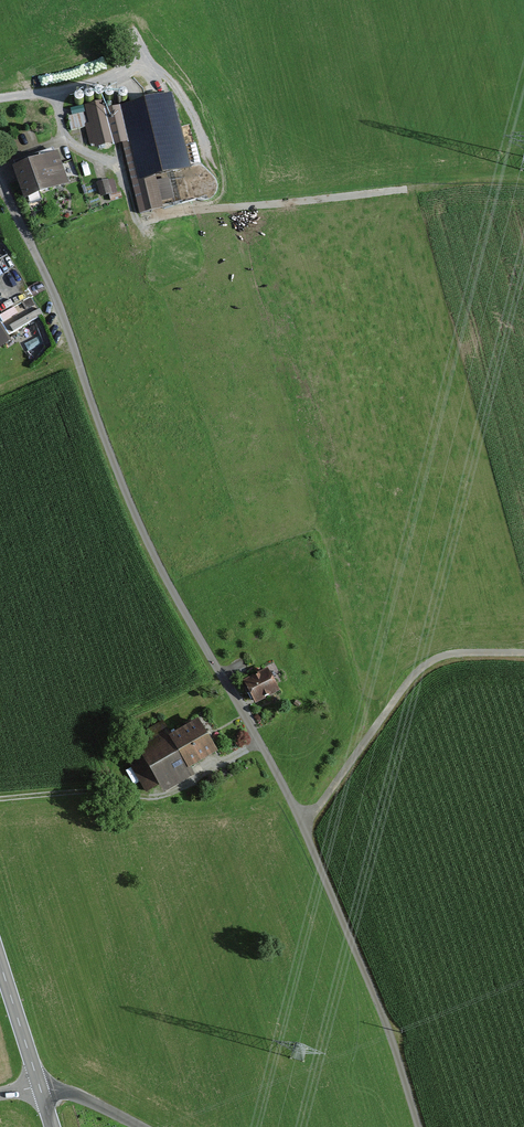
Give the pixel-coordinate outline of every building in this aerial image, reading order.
[(191,170),(172,95),(102,113),(100,103),(85,107),(90,124),(86,125),(90,142),(94,141),(96,148),(112,144),(113,148),(121,146),(139,216),(167,209),(165,205),(177,202),(171,178),(158,181),(157,179),(191,170)] [(84,128),(82,114),(70,116),(72,129),(84,128)] [(12,168),(24,201),(68,186),(56,153),(20,165),(12,168)] [(114,179),(103,182),(107,197),(118,194),(114,179)] [(18,272),(10,258),(0,263),(0,282),(18,272)] [(40,332),(27,338),(32,349),(45,342),(40,332)] [(248,692),(254,706),(280,692),(269,670),(244,683),(248,692)] [(148,751),(127,764),(146,794),(159,787),(163,795),(194,775),(191,770),(217,754),(205,734),(197,721),(169,739),(161,727),(141,739),(148,751)]
